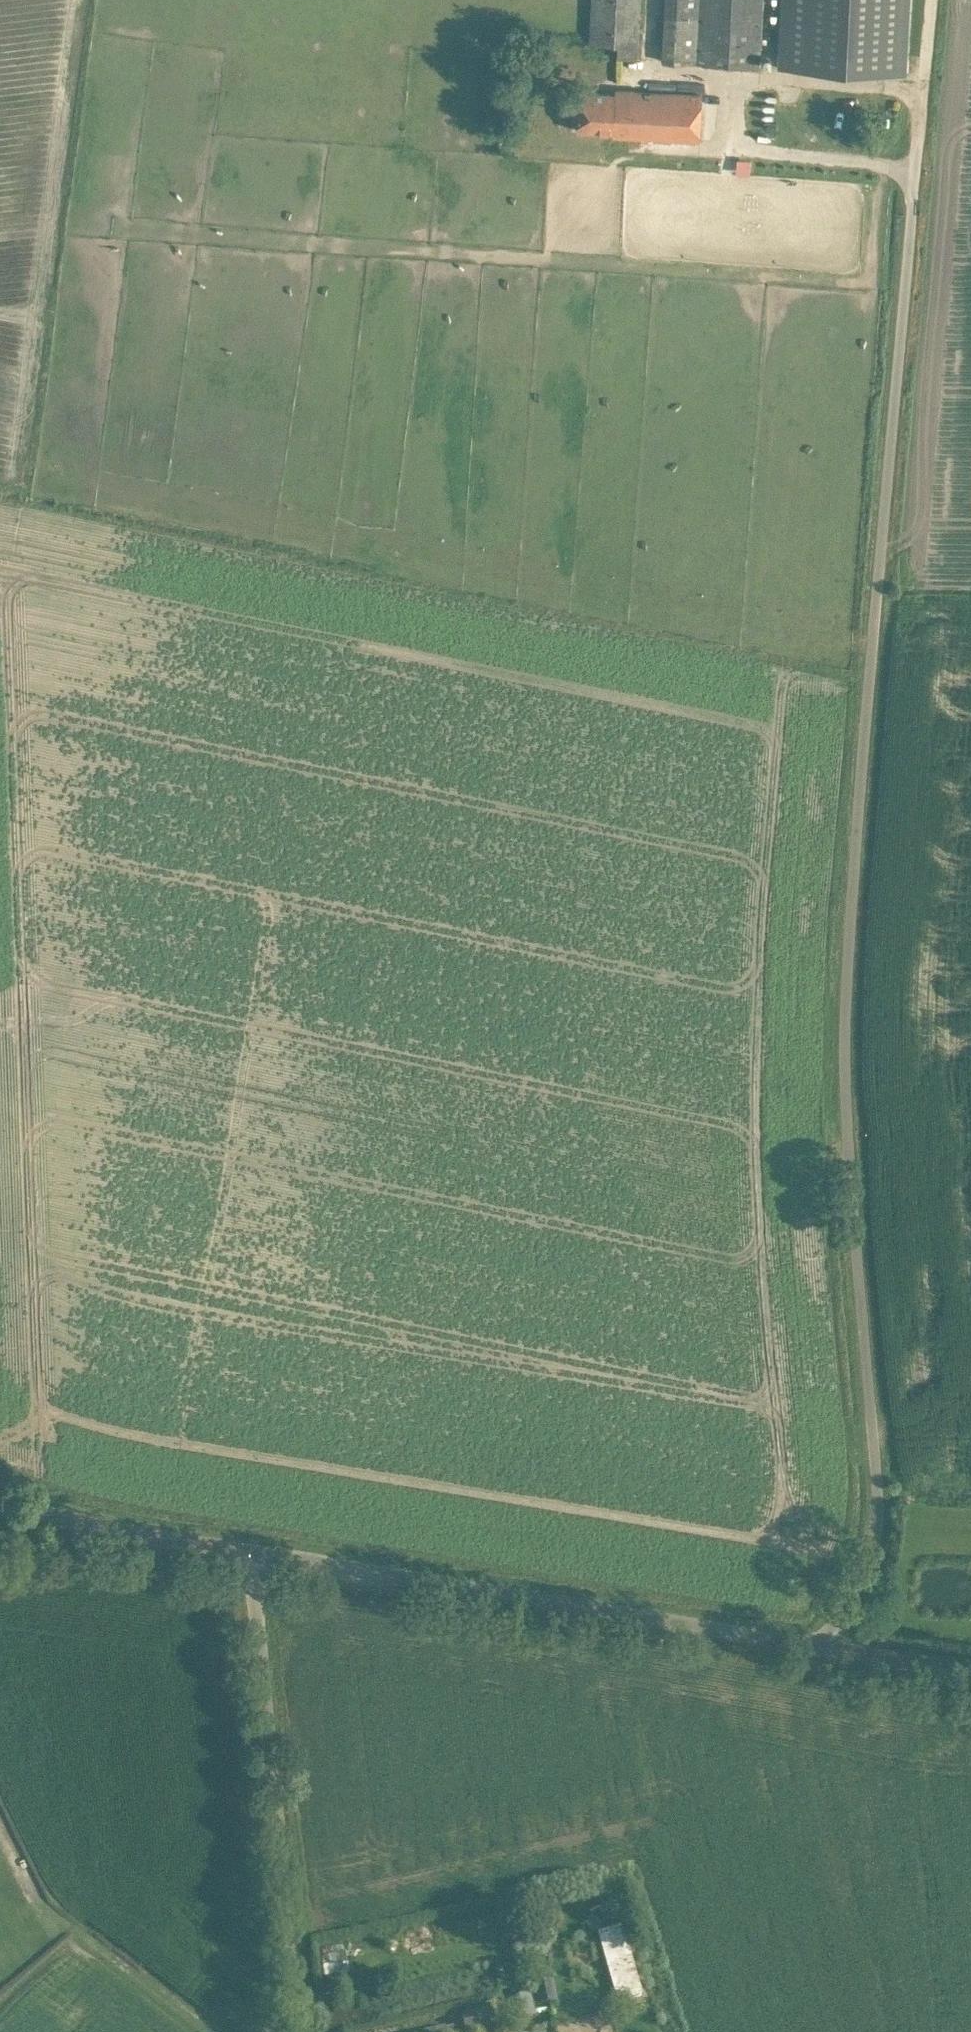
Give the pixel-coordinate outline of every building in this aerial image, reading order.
[(637,57),(640,0),(590,0),(588,42),(617,43),(616,56),(637,57)] [(695,61),(698,0),(664,0),(661,60),(695,61)] [(699,41),(698,61),(758,64),(759,44),(762,0),(701,0),(699,41)] [(904,0),(784,0),(781,66),(900,72),(904,0)] [(613,134),(629,135),(699,139),(702,93),(615,87),(615,92),(579,90),(577,128),(613,130),(613,134)] [(642,1996),(623,1927),(598,1934),(617,2003),(642,1996)] [(552,1982),(533,1986),(538,2007),(556,2002),(552,1982)] [(462,2017),(464,2025),(465,2031),(491,2031),(496,2031),(490,2005),(477,2008),(478,2013),(462,2017)]
